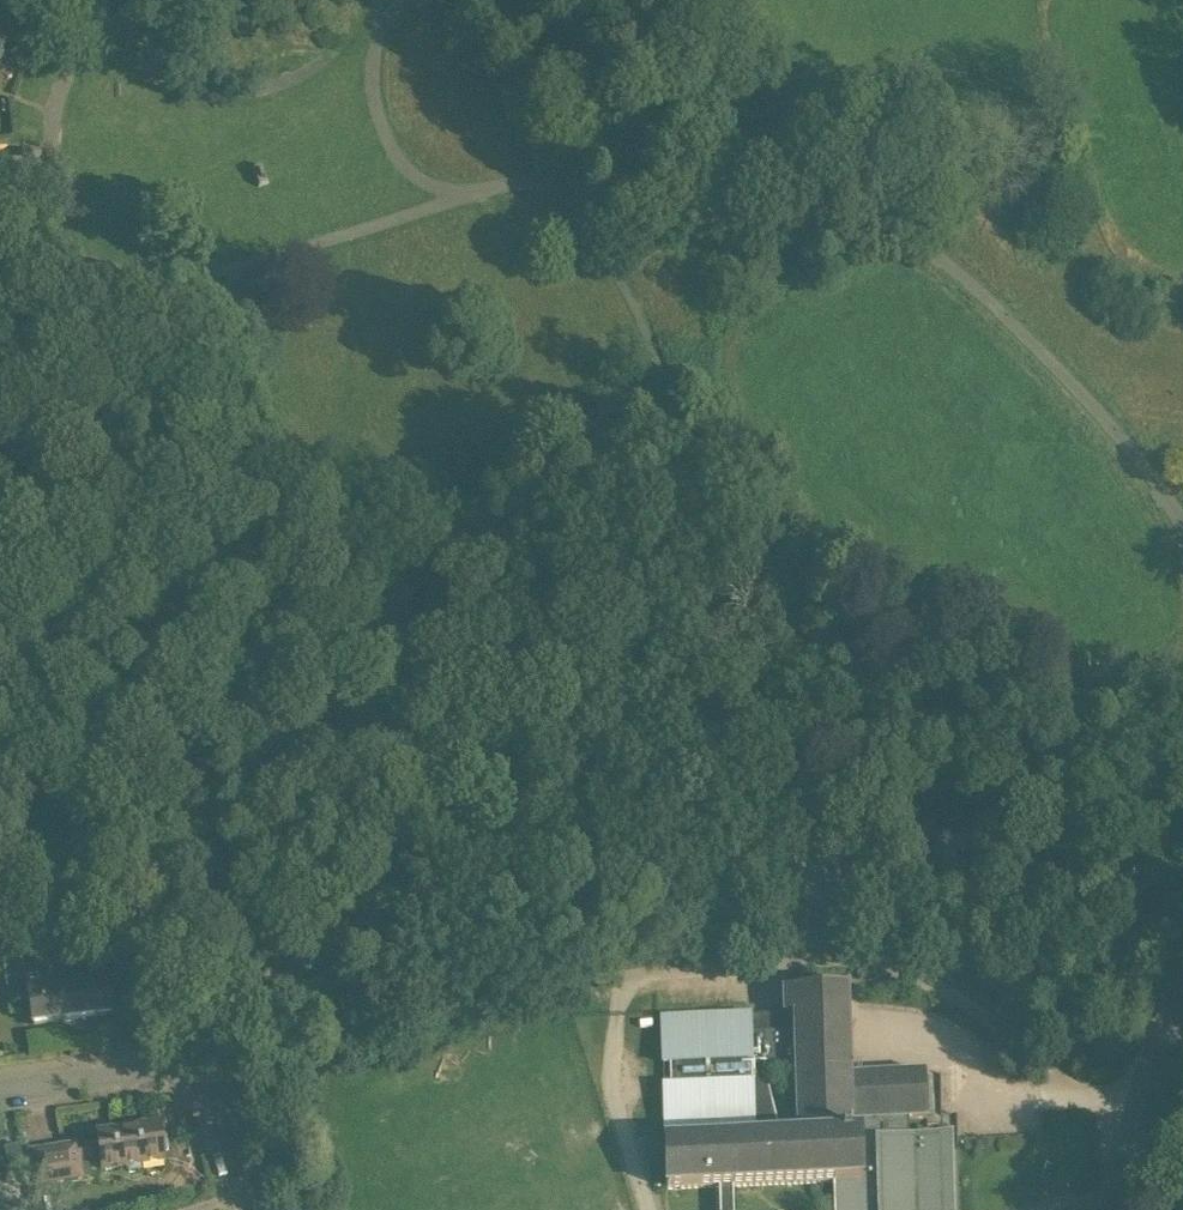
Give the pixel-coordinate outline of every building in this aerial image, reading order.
[(49,965),(25,968),(33,1023),(113,1013),(109,982),(52,990),(49,965)] [(117,988),(120,1008),(140,1006),(137,986),(117,988)] [(926,1120),(925,1073),(849,1075),(846,990),(784,992),(785,1015),(795,1015),(795,1024),(750,1025),(750,1016),(661,1019),(665,1143),(664,1143),(666,1189),(719,1187),(719,1209),(734,1209),(733,1187),(834,1183),(835,1209),(940,1209),(939,1167),(942,1167),(941,1139),(915,1140),(915,1143),(910,1143),(909,1120),(926,1120)] [(160,1126),(97,1135),(98,1143),(78,1146),(78,1142),(61,1144),(62,1153),(65,1175),(82,1173),(81,1161),(100,1158),(102,1170),(126,1167),(130,1173),(140,1171),(142,1165),(166,1161),(164,1152),(169,1149),(167,1136),(162,1135),(160,1126)] [(20,1145),(4,1148),(10,1174),(25,1171),(20,1145)] [(55,1190),(35,1193),(38,1209),(58,1209),(55,1190)]
